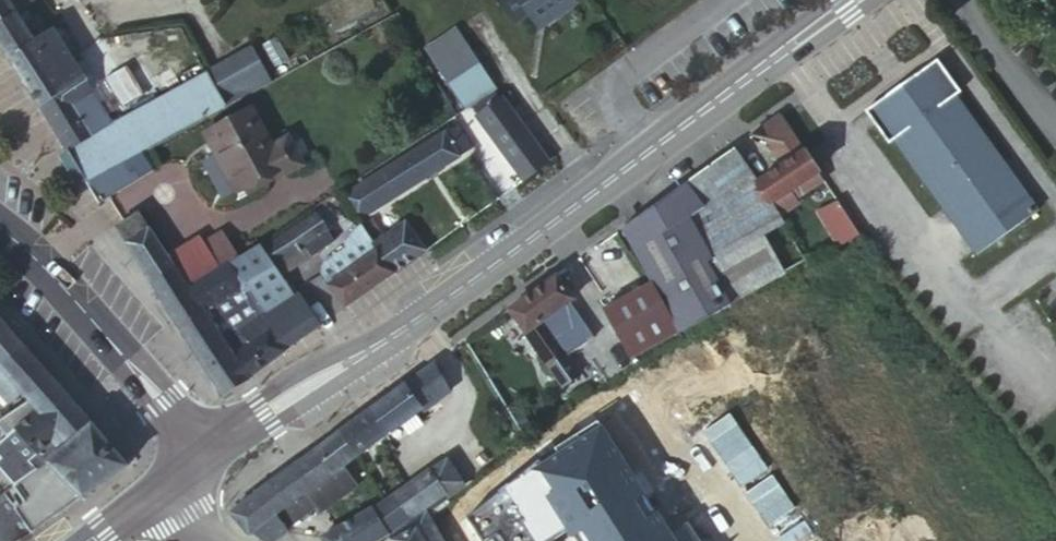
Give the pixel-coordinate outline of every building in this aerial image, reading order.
[(15,13),(6,0),(0,0),(0,22),(15,13)] [(15,13),(27,5),(24,0),(6,0),(15,13)] [(574,0),(497,0),(513,23),(528,12),(536,24),(546,26),(577,4),(574,0)] [(7,56),(33,40),(15,13),(0,22),(0,46),(7,56)] [(388,29),(400,22),(395,13),(384,19),(388,29)] [(7,56),(26,86),(71,57),(52,28),(33,40),(7,56)] [(249,47),(203,72),(224,106),(268,82),(249,47)] [(427,67),(445,97),(474,78),(455,48),(427,67)] [(26,86),(66,148),(107,125),(87,95),(93,91),(71,57),(26,86)] [(889,93),(865,111),(887,142),(891,138),(976,255),(1037,211),(954,94),(959,90),(937,58),(914,75),(917,81),(892,98),(889,93)] [(140,151),(224,106),(203,72),(107,125),(66,148),(86,180),(140,151)] [(474,78),(445,97),(454,113),(484,93),(476,77),(474,78)] [(476,116),(491,136),(515,120),(500,100),(476,116)] [(273,146),(249,107),(203,132),(214,152),(220,149),(242,187),(264,175),(281,165),(282,165),(273,146)] [(784,165),(758,182),(779,216),(798,203),(795,198),(823,180),(818,172),(817,171),(804,152),(803,150),(780,115),(765,126),(763,138),(767,139),(784,165)] [(522,178),(546,161),(516,121),(515,120),(491,136),(522,178)] [(455,125),(353,189),(367,211),(470,148),(455,125)] [(286,174),(288,174),(300,167),(301,160),(292,142),(284,139),(273,146),(282,165),(281,165),(286,174)] [(758,182),(734,148),(685,184),(702,208),(689,218),(712,259),(705,262),(707,267),(775,232),(773,228),(783,222),(779,216),(758,182)] [(220,149),(214,152),(236,191),(242,187),(220,149)] [(103,188),(108,196),(151,169),(140,151),(86,180),(95,194),(103,188)] [(281,165),(264,175),(269,184),(286,174),(281,165)] [(702,208),(685,184),(663,199),(620,230),(679,331),(728,303),(728,302),(707,267),(705,262),(712,259),(689,218),(702,208)] [(95,194),(99,200),(108,196),(103,188),(95,194)] [(857,232),(838,202),(820,215),(840,247),(859,234),(857,232)] [(116,226),(150,281),(174,266),(171,262),(166,256),(137,213),(116,226)] [(295,226),(306,244),(326,232),(315,213),(295,226)] [(416,254),(424,249),(403,221),(383,235),(373,243),(368,236),(359,223),(342,245),(344,248),(320,264),(319,273),(343,306),(406,261),(416,254)] [(150,281),(189,341),(212,326),(201,309),(239,286),(246,282),(306,244),(295,226),(229,267),(227,262),(218,268),(205,276),(188,287),(174,266),(150,281)] [(373,243),(383,235),(379,229),(368,236),(373,243)] [(227,262),(236,256),(220,231),(202,243),(218,268),(227,262)] [(707,267),(728,302),(792,265),(775,232),(707,267)] [(199,236),(184,245),(188,252),(205,276),(218,268),(202,243),(199,236)] [(184,245),(166,256),(171,262),(188,252),(184,245)] [(171,262),(174,266),(188,287),(205,276),(188,252),(171,262)] [(556,276),(509,310),(561,385),(580,372),(542,320),(568,302),(572,299),(556,276)] [(246,282),(239,286),(242,291),(249,287),(246,282)] [(628,356),(675,330),(649,283),(601,309),(628,356)] [(201,309),(212,326),(214,328),(230,316),(243,308),(253,322),(266,313),(249,287),(242,291),(239,286),(201,309)] [(287,298),(297,292),(292,286),(283,293),(287,298)] [(240,381),(320,324),(297,292),(287,298),(266,313),(253,322),(240,331),(248,343),(225,359),(240,381)] [(568,302),(542,320),(567,354),(593,336),(568,302)] [(230,316),(240,331),(253,322),(243,308),(230,316)] [(222,394),(240,381),(225,359),(248,343),(240,331),(230,316),(214,328),(212,326),(189,341),(222,394)] [(23,347),(8,329),(0,336),(0,365),(1,366),(23,347)] [(52,379),(23,347),(1,366),(0,367),(0,396),(6,402),(21,389),(26,396),(28,399),(52,379)] [(433,364),(369,411),(385,433),(419,410),(420,412),(449,392),(433,364)] [(70,445),(92,425),(52,379),(28,399),(29,399),(70,445)] [(11,408),(26,396),(21,389),(6,402),(11,408)] [(14,487),(50,463),(70,445),(29,399),(0,420),(0,428),(9,439),(0,446),(0,457),(1,458),(0,458),(0,470),(14,487)] [(369,411),(339,432),(355,455),(385,433),(369,411)] [(50,463),(84,496),(127,465),(92,425),(70,445),(50,463)] [(247,534),(255,528),(265,540),(271,540),(287,530),(284,526),(313,506),(316,511),(353,485),(340,466),(355,455),(339,432),(228,511),(247,534)] [(429,469),(445,492),(461,482),(444,458),(429,469)] [(84,496),(50,463),(14,487),(13,488),(23,503),(28,510),(18,516),(30,533),(84,496)] [(392,495),(408,520),(422,509),(445,492),(429,469),(392,495)] [(451,499),(443,506),(451,519),(479,504),(470,489),(451,499)] [(392,495),(371,510),(387,535),(408,520),(392,495)] [(18,516),(28,510),(23,503),(13,510),(18,516)] [(451,519),(463,540),(500,540),(479,504),(451,519)] [(325,540),(378,540),(387,535),(371,510),(370,508),(322,536),(325,540)] [(408,520),(387,535),(391,540),(427,519),(422,509),(408,520)] [(391,540),(441,540),(427,519),(391,540)]
